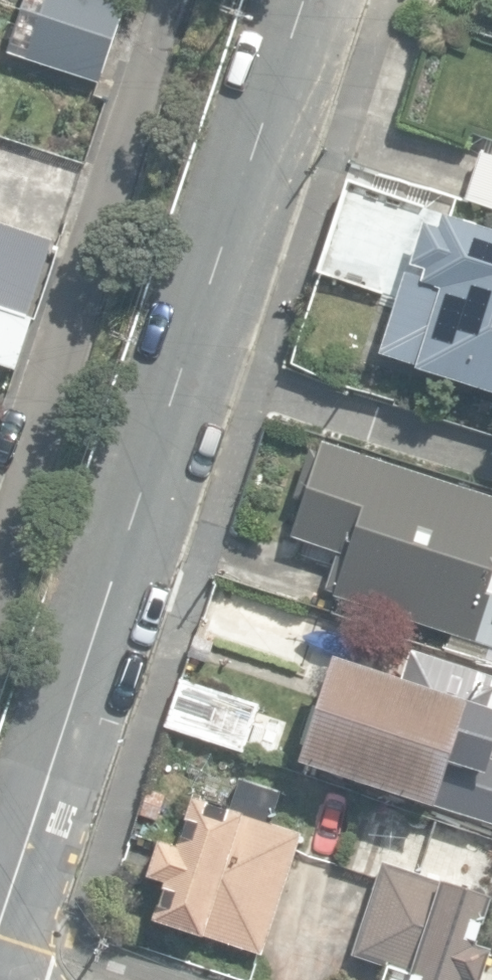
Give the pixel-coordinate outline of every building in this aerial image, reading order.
[(99,84),(124,8),(100,0),(26,0),(8,53),(99,84)] [(491,207),(491,154),(480,150),(464,198),(491,207)] [(335,211),(407,239),(421,201),(350,174),(335,211)] [(491,394),(491,230),(442,214),(439,223),(423,218),(408,265),(421,269),(418,277),(404,273),(377,357),(491,394)] [(29,316),(52,241),(0,225),(0,307),(29,316)] [(16,370),(32,319),(0,308),(0,364),(16,370)] [(491,648),(491,496),(321,439),(313,466),(305,463),(293,499),(301,502),(289,539),(337,555),(324,592),(491,648)] [(488,817),(491,804),(491,778),(468,770),(487,716),(468,709),(470,702),(292,643),(278,686),(319,700),(299,761),(433,805),(436,800),(488,817)] [(491,707),(491,667),(472,661),(461,697),(491,707)] [(166,727),(245,753),(261,703),(182,677),(166,727)] [(153,922),(262,956),(301,831),(272,822),(282,791),(240,778),(230,808),(192,796),(176,845),(161,840),(149,877),(166,883),(153,922)] [(490,950),(474,944),(490,896),(384,861),(353,955),(412,974),(410,979),(480,979),(490,950)]
